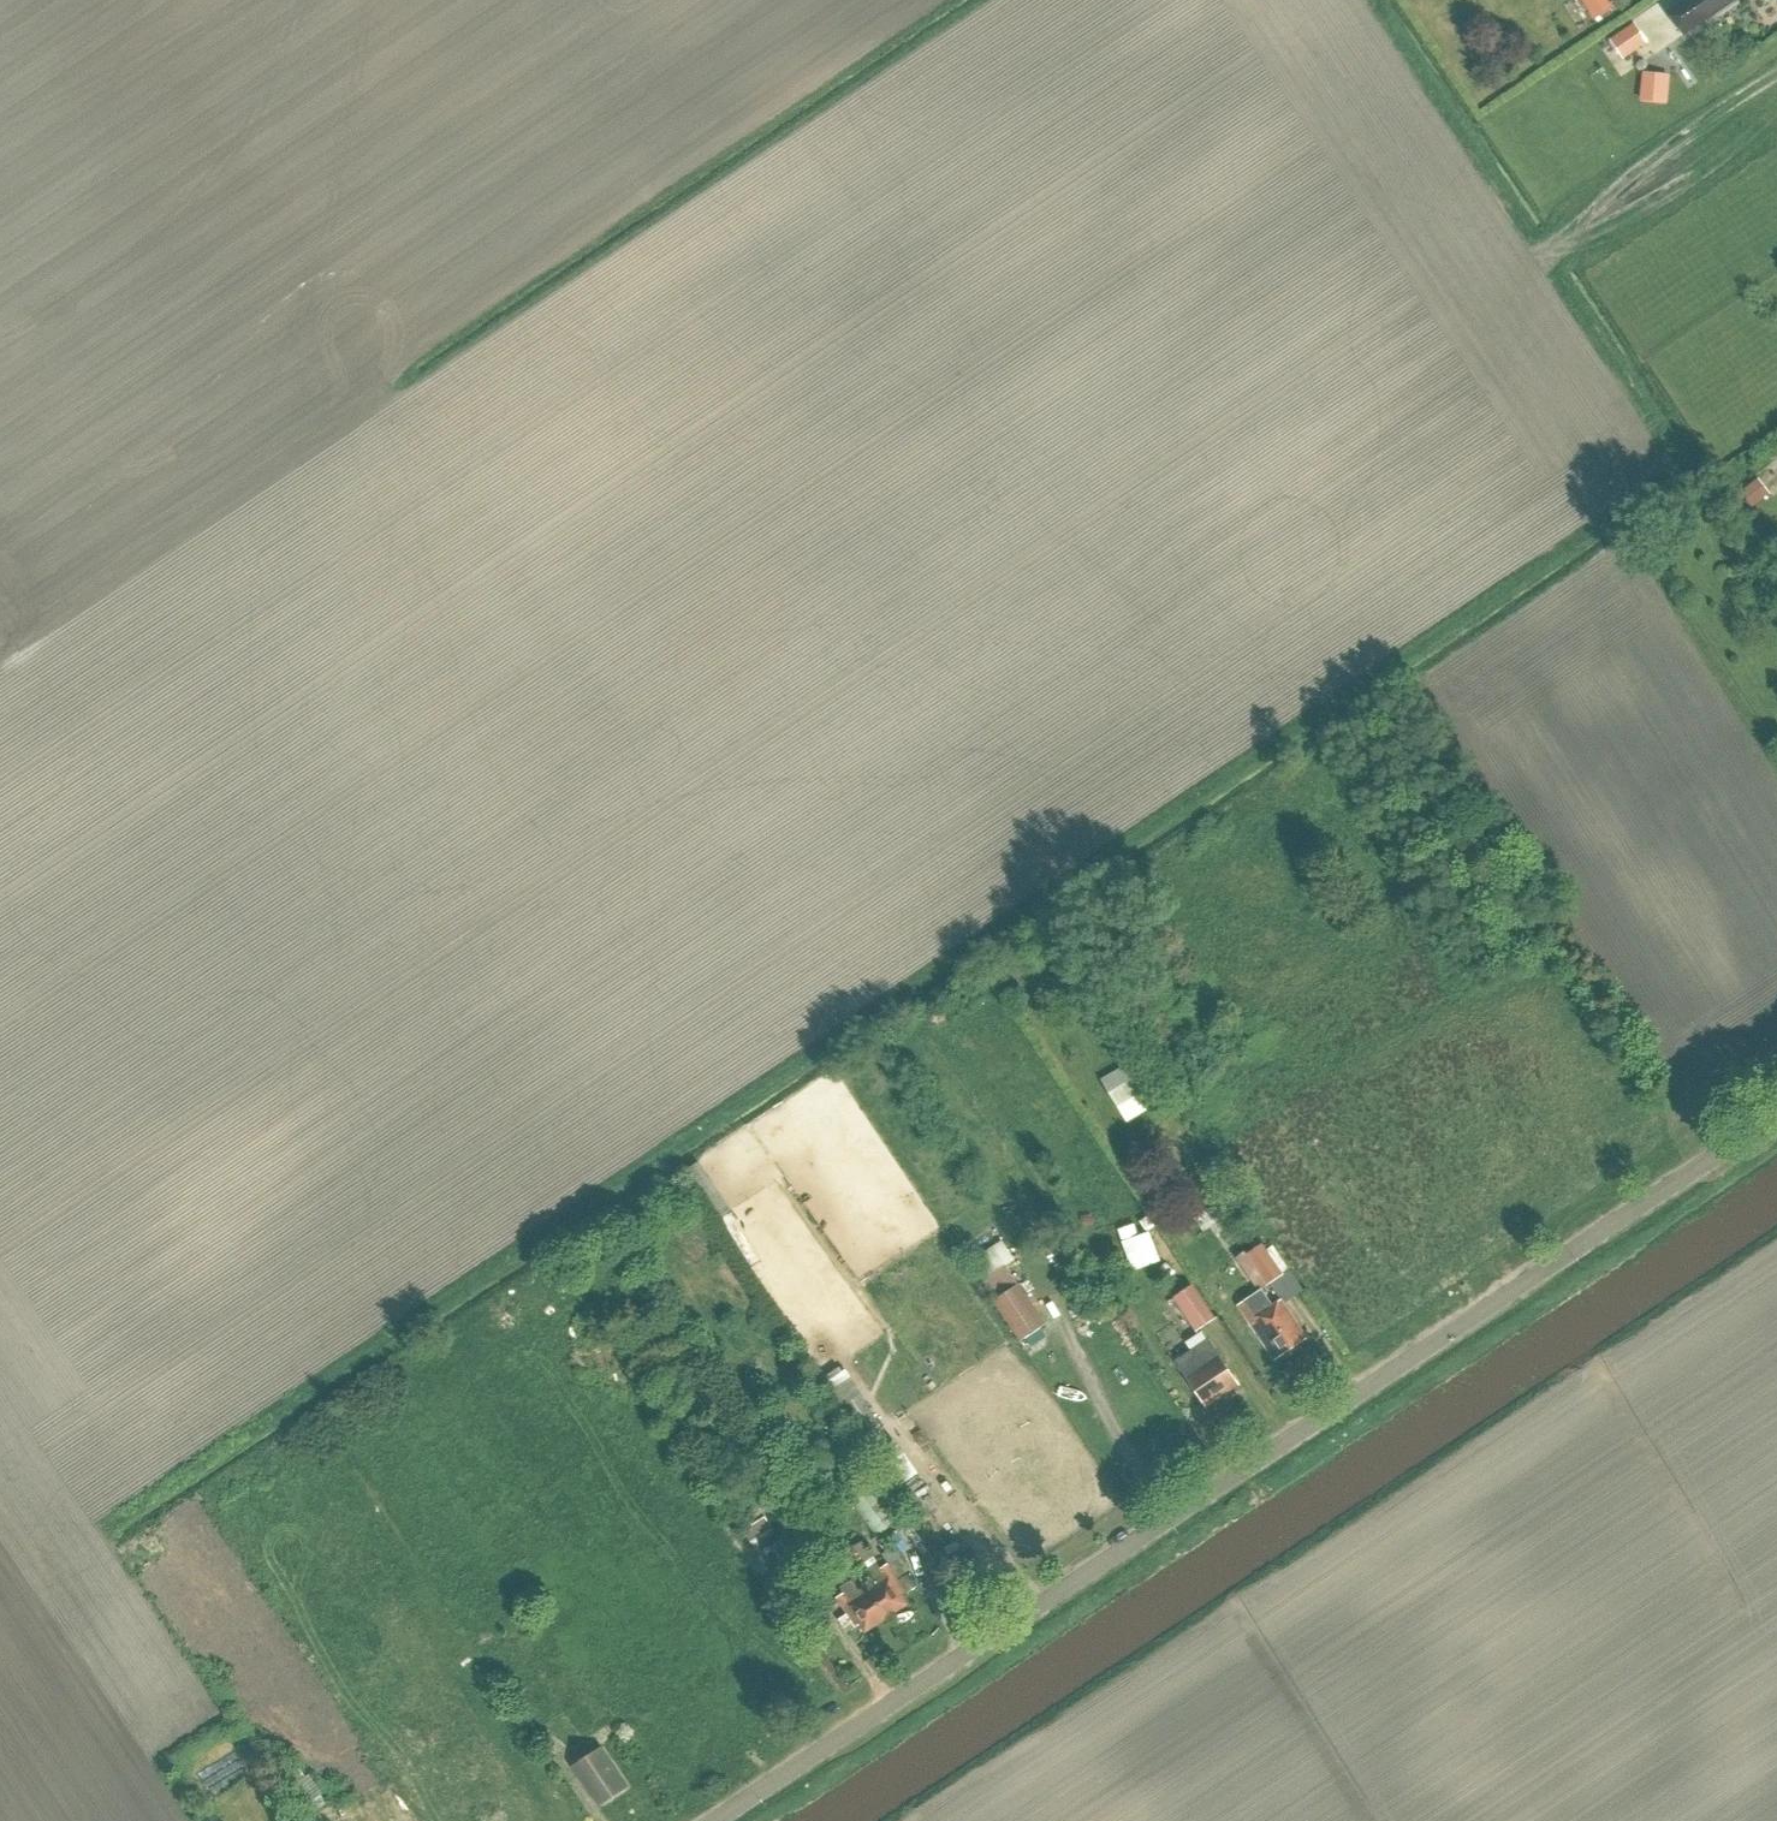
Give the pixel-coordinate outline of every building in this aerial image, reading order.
[(1614,5),(1611,0),(1584,0),(1595,17),(1614,5)] [(1715,13),(1734,0),(1685,0),(1668,11),(1684,34),(1715,13)] [(1634,23),(1610,40),(1622,58),(1647,42),(1634,23)] [(1643,77),(1641,101),(1665,103),(1667,79),(1643,77)] [(1749,509),(1769,494),(1758,479),(1738,494),(1749,509)] [(1118,1105),(1159,1081),(1142,1054),(1102,1078),(1118,1105)] [(1116,1228),(1131,1269),(1159,1259),(1148,1229),(1135,1233),(1131,1222),(1116,1228)] [(1268,1284),(1285,1272),(1268,1247),(1250,1258),(1268,1284)] [(1018,1283),(1006,1265),(984,1280),(996,1298),(994,1300),(1021,1340),(1047,1322),(1020,1282),(1018,1283)] [(1197,1330),(1216,1318),(1194,1283),(1175,1296),(1197,1330)] [(1303,1331),(1282,1300),(1275,1305),(1266,1291),(1240,1309),(1274,1360),(1303,1341),(1298,1334),(1303,1331)] [(1206,1406),(1239,1384),(1209,1340),(1176,1361),(1206,1406)] [(825,1386),(848,1378),(843,1365),(821,1373),(825,1386)] [(880,1465),(894,1486),(916,1472),(903,1451),(880,1465)] [(878,1535),(909,1513),(880,1473),(849,1496),(878,1535)] [(791,1571),(807,1559),(791,1535),(773,1547),(791,1571)] [(853,1545),(843,1552),(833,1559),(843,1574),(864,1560),(853,1545)] [(866,1585),(886,1616),(906,1603),(902,1597),(901,1596),(917,1586),(914,1581),(909,1574),(899,1580),(888,1563),(881,1568),(878,1563),(866,1571),(872,1581),(866,1585)] [(800,1602),(810,1595),(795,1572),(785,1579),(800,1602)] [(886,1616),(866,1585),(858,1590),(852,1581),(841,1588),(844,1593),(838,1597),(848,1614),(840,1619),(846,1628),(854,1622),(857,1627),(862,1624),(866,1630),(886,1616)] [(604,1803),(632,1784),(605,1744),(577,1763),(604,1803)]
